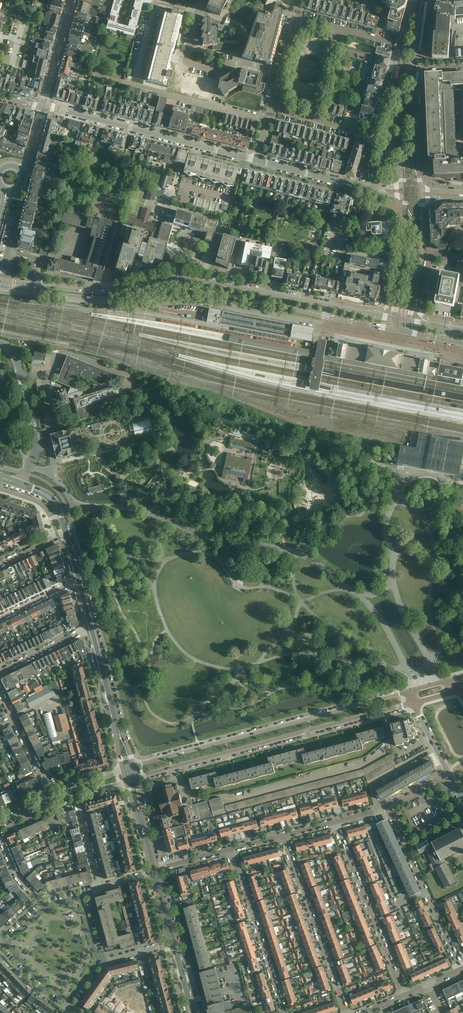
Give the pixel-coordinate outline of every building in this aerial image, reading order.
[(49,12),(60,15),(62,10),(47,5),(27,0),(25,0),(24,2),(29,3),(29,4),(30,4),(30,5),(28,5),(28,6),(41,9),(44,10),(49,12)] [(62,9),(63,3),(51,0),(49,0),(47,5),(62,10),(62,9)] [(78,2),(100,8),(102,8),(108,9),(109,10),(110,3),(105,2),(105,1),(100,0),(78,0),(78,2)] [(131,14),(127,28),(115,24),(122,0),(114,0),(105,30),(133,38),(142,5),(134,2),(131,14)] [(209,3),(207,6),(206,10),(220,16),(221,13),(222,10),(224,7),(226,5),(227,2),(229,0),(210,0),(209,3)] [(306,7),(306,8),(306,9),(307,9),(308,9),(312,10),(315,0),(308,0),(306,7)] [(321,1),(318,0),(315,0),(312,10),(319,12),(322,0),(321,0),(321,1)] [(322,13),(325,14),(328,3),(325,2),(326,0),(322,0),(319,12),(322,13)] [(326,14),(332,15),(336,0),(332,0),(332,4),(328,3),(325,14),(326,14)] [(334,16),(338,17),(341,7),(343,0),(336,0),(332,15),(334,16)] [(381,7),(388,9),(385,20),(401,24),(404,15),(408,0),(383,0),(381,7)] [(436,8),(436,9),(435,14),(436,14),(434,34),(434,41),(434,42),(433,58),(443,59),(448,59),(451,29),(452,29),(451,44),(455,45),(454,51),(454,52),(456,52),(455,51),(462,50),(462,0),(436,0),(436,8)] [(101,13),(99,13),(100,8),(78,2),(75,12),(90,16),(97,18),(99,19),(101,13)] [(348,8),(345,19),(352,21),(354,12),(355,10),(352,9),(353,3),(350,2),(349,3),(349,5),(348,7),(348,8)] [(425,2),(418,51),(421,51),(428,3),(425,2)] [(274,7),(272,14),(271,14),(270,15),(269,15),(264,13),(264,17),(257,14),(249,35),(246,34),(247,31),(248,31),(250,26),(227,17),(225,23),(224,23),(223,26),(222,28),(223,28),(249,37),(246,45),(239,44),(239,42),(239,41),(238,41),(237,41),(235,41),(234,41),(233,41),(232,41),(231,41),(230,41),(229,41),(228,41),(227,41),(226,40),(225,40),(223,40),(224,43),(217,43),(217,45),(213,46),(213,50),(243,53),(241,58),(252,61),(252,60),(254,60),(254,62),(257,63),(258,60),(259,60),(259,61),(266,63),(265,65),(270,66),(274,50),(275,51),(276,49),(277,46),(278,43),(279,41),(280,38),(280,36),(281,33),(281,29),(282,28),(282,26),(282,24),(282,23),(282,19),(282,16),(282,14),(282,13),(282,11),(281,8),(281,7),(280,3),(280,4),(277,3),(274,6),(274,7)] [(341,7),(338,17),(345,19),(348,8),(345,8),(344,7),(344,6),(342,6),(341,7)] [(158,48),(149,82),(162,85),(163,79),(169,81),(170,75),(165,73),(171,50),(172,50),(180,18),(176,17),(178,12),(172,10),(171,12),(159,9),(158,13),(163,14),(166,15),(158,47),(156,46),(155,48),(158,48)] [(358,22),(360,23),(364,24),(367,12),(361,11),(360,13),(358,22)] [(75,12),(74,18),(88,22),(90,16),(75,12)] [(352,21),(354,21),(358,22),(360,13),(354,12),(352,21)] [(40,24),(39,27),(47,28),(49,29),(52,30),(52,27),(57,29),(58,24),(59,22),(58,22),(60,17),(59,17),(49,14),(46,13),(43,25),(40,24)] [(368,14),(366,24),(367,25),(368,25),(371,26),(374,15),(368,14)] [(380,17),(374,15),(371,26),(372,26),(375,27),(375,26),(375,27),(377,27),(380,17)] [(202,47),(210,46),(211,46),(211,45),(213,46),(217,45),(217,43),(217,40),(217,37),(217,35),(217,34),(217,31),(221,33),(223,28),(222,28),(223,26),(215,23),(206,17),(201,23),(204,25),(200,31),(203,32),(201,39),(203,39),(202,47)] [(90,29),(92,23),(88,22),(74,18),(72,24),(90,29)] [(97,18),(95,24),(103,26),(105,20),(99,19),(97,18)] [(387,21),(385,29),(387,30),(397,33),(398,33),(399,32),(399,31),(401,25),(389,21),(387,21)] [(89,35),(90,29),(72,24),(71,30),(89,35)] [(98,37),(89,35),(71,30),(69,36),(82,39),(83,39),(84,36),(97,40),(98,37)] [(44,35),(44,38),(43,40),(53,42),(55,34),(42,31),(41,34),(44,35)] [(86,40),(82,39),(69,36),(68,41),(84,45),(86,40)] [(30,37),(29,41),(31,41),(32,41),(31,43),(51,48),(53,43),(44,41),(40,40),(30,37)] [(80,54),(83,55),(90,57),(93,48),(84,45),(68,41),(65,50),(80,54)] [(28,46),(28,47),(46,52),(46,53),(47,53),(47,52),(50,53),(51,52),(52,50),(51,49),(51,48),(31,43),(30,47),(28,46)] [(48,60),(50,53),(47,52),(47,53),(46,53),(46,52),(28,47),(27,48),(32,49),(31,51),(33,51),(32,56),(34,57),(48,60)] [(376,55),(377,55),(391,58),(392,54),(392,55),(392,54),(392,53),(392,52),(391,52),(391,51),(378,48),(376,55)] [(65,50),(64,55),(76,58),(77,59),(78,56),(79,56),(80,56),(80,54),(65,50)] [(376,64),(376,66),(387,69),(388,69),(388,68),(390,59),(391,59),(391,58),(377,55),(374,63),(376,64)] [(46,68),(48,60),(34,57),(33,59),(33,63),(38,64),(37,66),(46,68)] [(83,64),(76,62),(76,64),(74,63),(74,64),(71,63),(72,61),(66,60),(63,59),(62,63),(77,67),(81,68),(85,69),(86,65),(83,64)] [(385,76),(387,69),(376,66),(371,65),(369,71),(385,76)] [(260,83),(261,77),(260,75),(258,74),(238,68),(237,69),(219,80),(217,90),(218,90),(220,93),(220,94),(222,97),(224,97),(228,95),(227,93),(237,88),(237,85),(243,87),(241,91),(241,92),(256,96),(263,92),(265,84),(261,83),(260,83)] [(30,74),(44,77),(45,73),(36,71),(28,69),(27,73),(30,74)] [(60,70),(59,75),(79,80),(80,77),(75,75),(75,74),(60,70)] [(9,81),(11,73),(11,72),(9,71),(7,75),(6,78),(5,77),(1,90),(6,91),(9,81)] [(383,83),(385,76),(369,71),(367,78),(369,79),(372,79),(383,83)] [(426,91),(455,90),(455,86),(462,85),(462,73),(440,74),(440,73),(425,74),(425,92),(426,91)] [(78,85),(79,80),(59,75),(58,80),(60,80),(63,81),(69,83),(74,84),(78,85)] [(14,93),(18,94),(22,77),(20,76),(19,81),(18,84),(16,83),(14,93)] [(18,94),(22,95),(26,78),(25,78),(23,77),(22,77),(18,94)] [(22,95),(24,96),(25,89),(32,90),(32,92),(38,93),(40,94),(43,82),(35,80),(33,87),(28,86),(30,79),(26,78),(22,95)] [(383,83),(372,79),(369,79),(367,85),(368,86),(381,89),(383,83)] [(63,81),(60,80),(58,80),(53,98),(53,99),(58,100),(62,86),(63,81)] [(62,86),(58,100),(63,102),(66,89),(63,88),(63,86),(62,86)] [(379,96),(381,89),(368,86),(366,92),(379,96)] [(85,97),(82,107),(86,108),(87,108),(91,90),(92,88),(90,88),(87,98),(85,97)] [(38,93),(32,92),(32,90),(25,89),(24,96),(26,97),(27,96),(34,98),(34,99),(35,99),(36,98),(37,98),(37,97),(38,94),(38,93)] [(69,103),(73,104),(77,90),(75,89),(75,92),(72,91),(69,103)] [(73,104),(78,106),(81,92),(82,91),(79,91),(79,90),(77,90),(73,104)] [(426,91),(427,108),(455,107),(454,91),(455,91),(455,90),(426,91)] [(366,92),(364,92),(363,96),(366,97),(366,100),(377,103),(379,96),(366,92)] [(101,110),(100,111),(105,113),(107,104),(109,100),(106,99),(107,97),(104,96),(104,98),(104,99),(103,101),(103,102),(102,105),(102,106),(101,109),(101,110)] [(95,110),(97,103),(99,97),(97,97),(96,100),(93,100),(91,109),(95,110)] [(109,114),(113,101),(114,98),(112,97),(111,100),(110,104),(107,104),(105,113),(109,114)] [(163,114),(163,113),(167,99),(159,97),(155,112),(163,114)] [(366,100),(364,106),(375,109),(377,103),(366,100)] [(115,115),(121,117),(125,103),(119,101),(115,115)] [(125,103),(121,117),(127,118),(131,103),(128,102),(128,101),(125,101),(125,103)] [(131,103),(127,118),(132,120),(137,104),(135,104),(135,102),(131,101),(131,103)] [(137,104),(132,120),(138,121),(141,110),(142,106),(143,104),(140,103),(140,105),(137,104)] [(187,126),(187,124),(188,121),(190,114),(192,106),(192,105),(190,110),(171,105),(168,114),(171,115),(171,117),(167,129),(185,133),(187,126)] [(333,105),(330,114),(336,116),(339,106),(333,105)] [(360,105),(358,112),(361,113),(372,116),(375,109),(364,106),(360,105)] [(7,118),(12,107),(8,106),(3,114),(4,114),(3,116),(5,116),(4,118),(7,118)] [(141,110),(138,121),(144,123),(147,111),(148,107),(145,106),(145,107),(142,106),(141,110)] [(342,117),(344,108),(339,106),(336,116),(342,117)] [(7,118),(5,122),(4,124),(12,128),(14,125),(17,126),(17,127),(19,121),(20,119),(24,110),(12,107),(7,118)] [(150,124),(154,109),(148,107),(147,111),(144,123),(150,124)] [(426,108),(427,120),(428,120),(428,126),(427,126),(427,137),(428,137),(429,142),(428,142),(428,160),(433,160),(433,162),(445,162),(445,160),(447,160),(447,162),(449,162),(449,160),(456,159),(456,148),(455,107),(427,108),(426,108)] [(346,109),(345,116),(356,119),(357,116),(358,115),(359,114),(358,113),(358,112),(346,109)] [(20,119),(23,120),(24,118),(25,119),(25,118),(29,120),(32,121),(34,114),(34,113),(24,110),(20,119)] [(163,114),(155,112),(152,125),(160,127),(160,126),(163,114)] [(165,114),(163,113),(163,114),(160,126),(160,127),(167,129),(171,117),(165,116),(165,114)] [(372,116),(361,113),(360,118),(357,117),(356,122),(357,122),(359,122),(368,124),(368,125),(370,124),(370,123),(371,123),(372,117),(373,117),(373,116),(372,116)] [(55,116),(51,115),(49,114),(48,115),(47,117),(47,120),(62,124),(63,118),(58,117),(55,116)] [(223,114),(221,124),(226,126),(229,115),(223,114)] [(234,117),(229,115),(226,126),(231,127),(234,117)] [(61,129),(59,133),(58,138),(62,139),(65,127),(69,129),(72,130),(71,133),(74,134),(77,122),(63,118),(62,124),(61,129)] [(244,119),(241,130),(247,131),(249,121),(244,119)] [(47,120),(45,125),(61,129),(62,124),(47,120)] [(19,121),(17,127),(19,127),(30,131),(31,126),(22,122),(20,121),(19,121)] [(187,126),(185,133),(187,134),(190,135),(191,135),(193,126),(189,125),(190,122),(188,121),(187,124),(187,126)] [(246,134),(243,134),(242,138),(250,140),(255,122),(249,121),(247,131),(246,134)] [(272,136),(272,137),(272,138),(277,139),(277,137),(278,137),(281,126),(282,122),(277,121),(276,121),(276,122),(275,123),(273,131),(275,132),(274,136),(272,136)] [(288,124),(282,122),(281,126),(278,137),(280,137),(281,134),(283,135),(282,141),(284,141),(288,126),(288,124)] [(78,131),(77,136),(76,140),(81,141),(80,145),(84,132),(86,124),(81,123),(80,126),(78,131)] [(194,123),(193,126),(191,135),(197,137),(199,127),(200,124),(194,123)] [(284,141),(288,142),(290,135),(292,135),(295,126),(288,124),(288,126),(284,141)] [(45,125),(44,129),(59,133),(61,129),(45,125)] [(81,141),(81,142),(89,144),(90,142),(94,127),(91,126),(90,126),(88,133),(84,132),(81,141)] [(292,135),(292,136),(296,137),(294,143),(297,143),(298,138),(301,127),(295,126),(292,135)] [(19,127),(17,132),(28,136),(30,131),(19,127)] [(94,127),(90,142),(92,143),(93,140),(95,141),(99,128),(94,127)] [(207,129),(199,127),(197,137),(204,139),(207,129)] [(307,129),(301,127),(298,138),(305,140),(307,129)] [(110,145),(114,132),(100,128),(99,131),(98,136),(101,137),(103,132),(100,142),(110,145)] [(44,129),(43,134),(58,138),(59,133),(44,129)] [(212,131),(207,129),(204,139),(210,140),(212,131)] [(305,140),(311,141),(314,131),(307,129),(305,140)] [(25,148),(27,141),(14,137),(16,132),(16,131),(15,131),(13,131),(13,133),(9,132),(7,139),(8,139),(12,141),(15,143),(19,145),(25,148)] [(218,132),(212,131),(210,140),(216,142),(218,132)] [(311,141),(311,143),(317,145),(320,132),(314,131),(311,141)] [(27,141),(28,136),(17,132),(16,132),(14,137),(27,141)] [(129,144),(131,137),(126,135),(115,132),(110,148),(109,147),(108,151),(110,152),(112,148),(117,150),(118,149),(122,150),(124,143),(125,144),(125,143),(129,144)] [(224,134),(218,132),(216,142),(222,143),(224,134)] [(235,137),(233,146),(239,148),(242,138),(243,134),(237,132),(235,137)] [(327,134),(326,134),(320,132),(318,143),(317,145),(323,147),(327,134)] [(43,134),(42,138),(61,143),(62,139),(58,138),(43,134)] [(235,137),(224,134),(222,143),(233,146),(235,137)] [(324,145),(329,147),(332,135),(327,134),(323,147),(324,147),(324,145)] [(129,144),(128,149),(134,150),(137,138),(131,137),(129,144)] [(334,148),(334,150),(339,151),(342,138),(337,137),(334,147),(334,148)] [(42,138),(41,141),(53,145),(60,147),(61,143),(42,138)] [(141,153),(145,140),(137,138),(134,150),(134,152),(141,154),(141,153)] [(239,148),(246,150),(248,149),(250,140),(242,138),(239,148)] [(272,138),(270,142),(267,153),(267,154),(268,154),(268,155),(269,155),(273,157),(276,146),(277,144),(278,140),(277,139),(272,138)] [(342,138),(339,151),(345,153),(346,148),(347,148),(346,148),(348,143),(348,142),(348,140),(342,138)] [(141,153),(147,155),(151,141),(145,139),(145,140),(141,153)] [(157,143),(151,141),(147,155),(148,155),(148,156),(147,158),(149,159),(150,155),(153,156),(157,143)] [(355,142),(353,150),(361,153),(364,144),(355,142)] [(164,144),(157,143),(153,156),(158,157),(156,162),(158,163),(164,144)] [(170,146),(164,144),(158,163),(159,163),(160,161),(166,163),(170,146)] [(19,145),(17,153),(23,155),(25,148),(19,145)] [(40,145),(39,149),(56,153),(57,150),(51,148),(40,145)] [(276,146),(273,157),(276,157),(279,158),(280,158),(282,149),(283,146),(279,145),(279,147),(276,146)] [(177,148),(170,146),(166,163),(172,164),(173,161),(177,148)] [(185,150),(177,148),(173,161),(177,162),(176,165),(181,166),(181,164),(185,165),(188,155),(188,154),(189,154),(189,153),(189,152),(189,151),(188,151),(188,150),(187,150),(186,150),(185,150)] [(432,162),(432,165),(433,168),(433,177),(447,180),(451,180),(451,178),(453,178),(457,178),(457,181),(458,181),(458,175),(462,175),(462,148),(456,148),(456,159),(449,160),(449,162),(447,162),(447,160),(445,160),(445,162),(433,162),(432,162)] [(280,158),(286,160),(289,150),(282,149),(280,158)] [(286,160),(292,162),(295,151),(289,149),(289,150),(286,160)] [(305,165),(312,167),(314,156),(312,155),(313,151),(309,150),(308,154),(305,165)] [(359,161),(361,153),(353,150),(350,158),(359,161)] [(292,162),(299,163),(301,153),(295,151),(292,162)] [(318,168),(324,170),(327,160),(328,153),(322,151),(322,154),(318,168)] [(312,167),(318,168),(322,154),(315,152),(314,156),(312,167)] [(38,153),(36,159),(62,166),(63,163),(56,161),(57,157),(55,157),(50,155),(49,156),(38,153)] [(299,163),(305,165),(308,154),(301,153),(299,163)] [(324,170),(330,171),(334,154),(333,154),(328,153),(327,160),(324,170)] [(330,171),(340,174),(341,172),(342,169),(343,169),(345,161),(341,160),(342,159),(346,160),(347,157),(346,157),(345,157),(344,157),(341,156),(338,155),(334,154),(330,171)] [(196,176),(201,158),(197,157),(192,155),(192,156),(188,155),(185,165),(183,172),(196,176)] [(196,176),(208,179),(213,162),(209,161),(209,160),(204,159),(201,158),(196,176)] [(356,169),(359,161),(350,158),(347,167),(356,169)] [(36,159),(35,164),(34,168),(45,171),(52,172),(54,173),(55,169),(61,170),(62,166),(36,159)] [(208,179),(221,182),(225,165),(222,164),(221,164),(217,162),(217,163),(213,162),(208,179)] [(225,165),(221,182),(233,186),(236,174),(238,175),(239,175),(240,175),(241,170),(241,169),(240,169),(238,169),(234,168),(234,167),(229,166),(225,165)] [(347,167),(346,173),(345,175),(354,178),(356,169),(347,167)] [(34,168),(32,174),(41,176),(50,179),(52,172),(45,171),(34,168)] [(245,170),(242,182),(249,184),(252,172),(245,170)] [(165,172),(160,187),(165,188),(169,174),(165,172)] [(252,172),(249,184),(255,186),(258,174),(252,172)] [(41,184),(42,180),(52,183),(52,179),(50,179),(41,176),(32,174),(31,181),(41,184)] [(173,175),(169,174),(165,188),(169,189),(173,175)] [(258,174),(255,186),(262,188),(265,176),(258,174)] [(265,176),(262,188),(269,189),(272,178),(270,177),(269,177),(265,176)] [(272,178),(269,189),(276,191),(279,179),(278,179),(274,178),(272,178)] [(279,179),(276,191),(282,193),(285,181),(279,179)] [(31,181),(30,182),(28,189),(40,192),(42,184),(41,184),(31,181)] [(285,181),(282,193),(289,195),(292,183),(285,181)] [(292,183),(289,195),(296,196),(299,185),(292,183)] [(299,185),(296,196),(302,198),(305,186),(299,185)] [(305,186),(302,198),(309,200),(312,188),(305,186)] [(312,188),(309,200),(315,201),(319,190),(312,188)] [(28,189),(27,195),(37,197),(38,198),(40,198),(41,192),(40,192),(28,189)] [(319,190),(315,201),(322,203),(325,192),(319,190)] [(325,192),(322,203),(329,205),(332,193),(325,192)] [(335,194),(334,196),(330,211),(330,213),(335,215),(336,215),(336,216),(337,217),(338,217),(339,217),(340,217),(341,217),(342,217),(343,217),(348,218),(349,217),(352,202),(352,201),(352,200),(351,200),(347,199),(348,197),(345,197),(342,196),(335,194)] [(25,201),(36,204),(38,198),(37,197),(27,195),(25,201)] [(23,209),(36,212),(37,205),(36,205),(25,202),(23,209)] [(447,205),(444,205),(442,205),(438,205),(437,206),(436,206),(436,207),(435,207),(431,211),(431,212),(430,212),(430,214),(430,218),(431,220),(430,220),(430,224),(431,224),(431,226),(430,226),(430,230),(431,230),(431,232),(431,236),(431,238),(431,242),(432,244),(433,244),(434,244),(437,248),(438,248),(438,250),(440,249),(440,250),(444,250),(444,249),(446,249),(446,247),(446,238),(445,231),(445,230),(449,226),(462,225),(462,204),(447,205)] [(59,211),(57,220),(58,221),(86,229),(86,228),(91,229),(94,221),(88,219),(88,217),(60,208),(59,211)] [(124,223),(153,231),(155,224),(148,222),(151,210),(144,208),(140,220),(126,216),(124,223)] [(23,209),(22,215),(34,218),(36,212),(23,209)] [(167,244),(167,243),(173,224),(202,232),(202,233),(202,232),(207,233),(204,240),(211,242),(216,223),(210,221),(210,222),(205,220),(206,219),(205,219),(177,211),(176,211),(176,213),(167,211),(166,215),(164,215),(164,217),(165,217),(164,223),(158,222),(156,228),(155,228),(153,232),(152,232),(150,239),(167,244)] [(22,215),(20,222),(32,225),(34,218),(22,215)] [(100,283),(117,224),(94,218),(94,221),(91,229),(87,245),(91,246),(85,267),(82,266),(83,260),(67,256),(66,262),(57,260),(56,266),(54,272),(59,273),(60,272),(93,280),(93,281),(100,283)] [(220,228),(240,234),(240,233),(241,233),(242,232),(234,229),(234,230),(232,230),(231,225),(228,224),(227,228),(226,228),(227,222),(223,221),(220,228)] [(20,222),(18,228),(22,229),(31,232),(32,225),(20,222)] [(378,237),(380,237),(380,235),(381,235),(382,233),(382,231),(380,230),(380,224),(377,224),(377,223),(369,224),(366,224),(366,227),(365,228),(366,232),(371,232),(371,235),(372,235),(373,235),(373,237),(375,237),(375,238),(376,238),(377,238),(378,238),(378,237)] [(122,246),(115,271),(121,272),(121,270),(126,271),(127,267),(131,268),(134,261),(139,262),(140,257),(143,258),(141,264),(147,265),(148,263),(152,264),(153,260),(161,262),(167,244),(150,239),(149,239),(147,246),(141,244),(145,232),(132,228),(127,245),(128,246),(128,247),(122,246)] [(21,231),(20,236),(34,239),(36,233),(31,232),(22,229),(22,231),(21,231)] [(227,268),(228,264),(236,239),(223,235),(215,263),(219,263),(219,264),(227,268)] [(20,236),(19,242),(32,246),(34,239),(20,236)] [(32,246),(19,242),(18,245),(17,249),(31,252),(32,246)] [(250,270),(249,272),(257,273),(257,272),(260,273),(262,273),(262,274),(262,275),(264,275),(264,274),(265,274),(266,274),(268,264),(269,259),(271,248),(245,243),(241,266),(245,266),(246,268),(250,269),(249,270),(250,270)] [(309,244),(307,251),(318,254),(320,247),(309,244)] [(41,248),(39,254),(43,255),(46,256),(48,250),(45,249),(41,248)] [(348,264),(372,269),(376,269),(376,266),(377,266),(378,261),(366,259),(350,256),(348,264)] [(278,279),(278,278),(282,279),(285,265),(286,260),(275,258),(273,265),(271,277),(276,278),(276,279),(278,279)] [(348,264),(347,264),(344,263),(338,294),(344,295),(347,296),(350,297),(353,298),(356,298),(359,299),(359,298),(363,298),(363,297),(366,297),(367,297),(367,302),(370,303),(379,302),(383,280),(378,278),(379,274),(371,273),(372,269),(348,264)] [(284,284),(291,286),(294,273),(287,271),(284,284)] [(454,307),(458,286),(459,283),(460,276),(441,272),(435,304),(454,307)] [(294,273),(291,286),(298,287),(301,274),(294,273)] [(315,278),(313,277),(311,277),(310,284),(311,285),(311,289),(313,289),(314,291),(316,291),(317,290),(320,279),(320,276),(316,275),(315,278)] [(326,280),(324,292),(327,293),(327,292),(330,293),(333,279),(327,277),(326,280)] [(302,279),(299,288),(306,290),(308,280),(302,279)] [(324,292),(326,280),(320,279),(317,290),(320,291),(320,292),(324,292)] [(339,283),(337,282),(337,280),(333,279),(330,293),(331,293),(331,294),(333,294),(334,293),(337,294),(339,283)] [(312,342),(312,333),(305,333),(306,328),(224,312),(222,312),(221,316),(220,316),(221,311),(209,309),(206,322),(306,341),(312,342)] [(316,330),(306,328),(305,333),(312,333),(312,342),(313,342),(316,330)] [(317,392),(327,342),(319,341),(309,390),(317,392)] [(421,361),(401,357),(401,355),(401,356),(401,354),(400,354),(391,352),(390,352),(380,350),(379,350),(370,349),(370,348),(369,348),(368,349),(369,349),(368,351),(348,347),(348,346),(347,346),(340,345),(340,344),(339,344),(339,345),(338,350),(332,349),(331,349),(330,349),(330,350),(329,355),(329,356),(330,356),(337,358),(338,358),(345,359),(346,360),(346,359),(366,363),(367,363),(397,369),(398,370),(398,369),(418,373),(419,374),(419,373),(426,375),(427,375),(434,376),(435,377),(435,376),(436,370),(437,370),(437,369),(436,369),(435,369),(429,368),(428,368),(429,363),(430,363),(430,361),(429,361),(422,360),(421,360),(421,361)] [(32,357),(31,364),(45,365),(46,352),(34,351),(34,357),(32,357)] [(82,419),(88,417),(102,412),(99,402),(126,393),(117,390),(120,384),(117,383),(114,389),(111,387),(81,397),(82,393),(81,390),(73,387),(78,376),(101,385),(122,378),(67,356),(56,382),(70,388),(67,395),(68,398),(68,397),(73,399),(76,409),(84,412),(83,416),(82,419)] [(455,371),(456,371),(461,372),(462,372),(462,373),(462,365),(461,364),(460,364),(460,365),(459,365),(458,365),(455,368),(454,368),(454,369),(454,370),(455,371)] [(65,389),(57,392),(56,392),(60,406),(70,403),(68,398),(67,395),(65,389)] [(129,425),(130,432),(134,431),(135,437),(153,432),(148,414),(131,418),(132,424),(129,425)] [(74,429),(50,435),(56,459),(80,453),(74,429)] [(418,435),(416,450),(401,446),(396,467),(412,469),(433,473),(462,478),(462,443),(451,442),(418,435)] [(249,445),(249,443),(236,440),(234,447),(247,450),(249,445)] [(251,461),(227,456),(224,470),(222,477),(225,477),(226,475),(243,479),(243,481),(246,482),(251,461)] [(101,489),(104,488),(103,486),(103,485),(104,485),(88,489),(89,491),(89,493),(90,493),(103,490),(102,490),(101,489)] [(452,506),(462,513),(462,503),(462,488),(452,506)] [(2,508),(1,510),(7,512),(9,503),(9,502),(7,502),(6,502),(4,502),(4,501),(2,508)] [(7,512),(12,513),(15,505),(14,505),(14,504),(12,504),(11,504),(9,503),(7,512)] [(17,515),(23,517),(25,509),(24,508),(23,507),(22,508),(20,507),(17,515)] [(25,509),(23,517),(32,520),(33,523),(41,521),(39,513),(39,512),(38,513),(36,512),(36,511),(36,512),(33,510),(32,511),(30,510),(28,509),(27,509),(25,509)] [(41,521),(33,523),(34,525),(25,529),(28,537),(31,536),(33,535),(33,534),(35,533),(35,534),(40,531),(41,531),(43,530),(44,530),(44,529),(43,529),(41,521)] [(14,544),(19,542),(14,532),(13,530),(12,527),(12,526),(7,529),(8,531),(10,531),(10,532),(11,532),(13,536),(11,537),(14,544)] [(2,532),(9,546),(13,544),(10,537),(8,538),(6,535),(5,533),(4,533),(3,531),(2,532)] [(19,542),(23,539),(19,533),(17,534),(16,531),(14,532),(19,542)] [(9,546),(2,532),(0,533),(0,535),(0,536),(2,535),(4,540),(2,541),(5,548),(9,546)] [(46,550),(48,555),(59,551),(57,546),(56,545),(46,550)] [(59,551),(48,555),(45,556),(41,557),(42,559),(43,562),(46,561),(47,561),(50,560),(60,557),(59,551)] [(39,553),(34,556),(28,559),(32,568),(33,569),(39,566),(35,559),(36,559),(37,560),(38,560),(42,559),(41,557),(39,553)] [(62,563),(60,557),(50,560),(47,561),(48,567),(47,567),(51,566),(62,563)] [(28,559),(24,560),(30,573),(32,572),(31,568),(32,568),(28,559)] [(24,560),(20,562),(24,572),(26,571),(28,573),(27,573),(29,578),(32,576),(30,573),(24,560)] [(20,562),(16,564),(24,580),(26,579),(22,572),(24,572),(20,562)] [(62,563),(51,566),(53,571),(63,568),(62,563)] [(16,564),(12,566),(16,574),(17,576),(18,575),(22,581),(23,581),(24,580),(16,564)] [(11,577),(16,574),(12,566),(7,569),(11,577)] [(65,574),(63,568),(53,571),(51,572),(52,578),(58,576),(65,574)] [(11,578),(11,577),(7,569),(2,571),(6,579),(9,578),(9,579),(11,578)] [(47,588),(49,587),(50,587),(45,578),(42,571),(39,573),(43,579),(47,588)] [(53,585),(65,580),(64,579),(66,578),(65,574),(58,576),(52,578),(50,579),(53,585)] [(43,590),(47,588),(43,579),(41,580),(39,577),(37,578),(43,590)] [(39,592),(43,590),(37,578),(35,579),(37,582),(35,583),(39,592)] [(35,594),(39,592),(35,583),(33,584),(31,579),(29,580),(30,582),(35,594)] [(32,596),(35,594),(30,582),(27,583),(29,586),(27,587),(32,596)] [(24,584),(22,586),(28,598),(32,596),(27,587),(26,588),(24,584)] [(20,601),(24,600),(20,591),(18,592),(16,588),(14,585),(15,585),(12,586),(20,601)] [(16,603),(20,601),(12,586),(10,587),(14,594),(12,595),(16,603)] [(22,586),(20,587),(21,590),(20,591),(24,600),(26,598),(28,598),(22,586)] [(71,597),(70,592),(69,592),(68,591),(58,597),(52,599),(53,602),(65,599),(71,597)] [(8,592),(6,593),(12,605),(13,605),(16,604),(16,603),(12,595),(10,596),(8,592)] [(9,607),(11,606),(12,605),(6,593),(4,594),(6,598),(4,598),(9,607)] [(2,599),(1,596),(0,594),(0,600),(1,602),(5,609),(9,607),(4,598),(2,599)] [(73,603),(71,597),(65,599),(53,602),(55,607),(62,606),(73,603)] [(56,608),(55,607),(53,602),(52,599),(48,601),(54,613),(56,612),(54,609),(56,608)] [(48,601),(47,602),(44,603),(48,612),(50,611),(52,614),(54,613),(48,601)] [(44,603),(40,605),(46,617),(48,616),(46,613),(48,612),(44,603)] [(74,609),(73,603),(62,606),(55,607),(56,608),(57,611),(58,613),(68,610),(74,609)] [(40,605),(36,607),(41,615),(42,615),(44,618),(46,617),(40,605)] [(36,607),(32,609),(38,621),(40,620),(39,616),(41,615),(36,607)] [(32,609),(29,611),(33,619),(34,618),(36,622),(38,621),(32,609)] [(57,619),(61,618),(68,616),(76,614),(74,609),(68,610),(58,613),(59,615),(56,617),(57,619)] [(29,611),(25,613),(31,625),(33,624),(31,620),(33,619),(29,611)] [(25,613),(21,615),(25,623),(27,622),(29,626),(31,625),(25,613)] [(61,618),(57,619),(60,625),(77,620),(76,614),(68,616),(61,618)] [(21,615),(17,616),(25,634),(27,634),(24,628),(25,628),(23,624),(25,623),(21,615)] [(17,616),(13,618),(17,627),(19,626),(21,630),(23,633),(24,632),(25,634),(17,616)] [(13,618),(9,620),(15,632),(17,631),(15,628),(17,627),(13,618)] [(57,619),(49,622),(51,625),(56,636),(77,626),(78,624),(77,620),(60,625),(57,619)] [(9,620),(5,622),(9,631),(11,630),(13,633),(15,632),(9,620)] [(2,624),(1,624),(6,633),(8,631),(9,631),(5,622),(2,623),(2,624)] [(49,640),(53,638),(49,630),(47,631),(45,628),(43,629),(49,640)] [(41,644),(45,642),(41,634),(39,635),(38,632),(37,632),(36,629),(34,630),(41,644)] [(37,645),(41,644),(34,630),(32,631),(35,637),(34,638),(37,645)] [(34,647),(36,646),(37,645),(34,638),(32,639),(30,635),(28,636),(34,647)] [(22,653),(23,652),(26,651),(21,640),(20,640),(19,638),(17,639),(18,641),(20,645),(18,645),(22,653)] [(26,651),(27,651),(30,649),(26,642),(24,642),(23,639),(21,640),(26,651)] [(18,655),(22,653),(18,645),(17,646),(15,643),(14,640),(12,641),(18,655)] [(81,640),(76,642),(74,643),(78,651),(81,656),(82,655),(82,656),(81,657),(82,659),(84,658),(84,655),(86,654),(82,640),(81,640)] [(15,657),(18,655),(12,641),(12,642),(10,643),(11,645),(12,648),(11,649),(15,657)] [(11,658),(15,657),(11,649),(9,650),(7,647),(6,643),(4,644),(11,658)] [(74,643),(71,645),(75,653),(77,658),(79,657),(77,652),(78,651),(74,643)] [(7,660),(11,658),(4,644),(2,646),(3,649),(5,652),(3,653),(7,660)] [(71,645),(67,647),(75,663),(77,661),(76,661),(73,654),(75,653),(71,645)] [(67,647),(59,650),(65,664),(67,667),(75,663),(67,647)] [(59,650),(55,652),(59,660),(61,659),(62,663),(63,665),(65,664),(59,650)] [(55,652),(51,654),(56,665),(58,668),(60,667),(59,664),(61,663),(59,660),(55,652)] [(51,654),(47,656),(51,664),(53,663),(54,667),(56,665),(51,654)] [(47,656),(43,658),(47,666),(49,669),(51,673),(53,672),(51,668),(49,665),(51,664),(47,656)] [(43,658),(39,660),(47,677),(46,674),(48,673),(45,667),(47,666),(43,658)] [(39,660),(35,662),(39,670),(41,669),(45,678),(47,677),(39,660)] [(76,686),(85,684),(86,684),(86,683),(86,682),(86,681),(85,680),(82,668),(82,667),(82,665),(81,665),(81,664),(78,664),(77,661),(75,663),(76,665),(72,666),(71,668),(76,686)] [(31,664),(37,675),(37,676),(41,673),(39,670),(35,662),(31,664)] [(29,665),(25,667),(30,678),(31,678),(33,682),(23,687),(26,693),(30,691),(33,689),(35,692),(36,694),(44,690),(41,685),(39,686),(34,676),(35,676),(29,665)] [(25,667),(20,670),(25,681),(30,678),(25,667)] [(20,670),(15,672),(20,682),(24,680),(24,681),(25,681),(20,670)] [(15,672),(10,674),(16,686),(16,685),(16,684),(20,682),(15,672)] [(10,674),(5,677),(12,691),(14,690),(12,686),(14,685),(14,686),(16,686),(10,674)] [(1,680),(1,681),(6,691),(7,693),(12,691),(5,677),(1,679),(1,680)] [(56,683),(52,686),(51,687),(50,687),(55,696),(60,694),(57,681),(56,683)] [(76,686),(81,706),(91,703),(91,702),(91,700),(90,699),(89,696),(89,697),(85,684),(76,686)] [(25,700),(27,703),(30,709),(55,696),(50,687),(48,688),(44,690),(36,694),(29,698),(25,700)] [(7,693),(9,697),(21,691),(20,689),(17,691),(16,689),(14,690),(12,691),(7,693)] [(9,697),(11,701),(20,697),(19,695),(22,693),(25,691),(24,690),(21,691),(9,697)] [(13,705),(21,702),(20,699),(23,698),(22,695),(20,697),(11,701),(13,705)] [(81,706),(80,706),(81,710),(82,710),(83,712),(93,709),(91,703),(81,706)] [(15,709),(17,713),(24,710),(24,708),(27,706),(26,704),(15,709)] [(93,709),(83,712),(87,727),(88,732),(97,729),(97,726),(94,716),(94,713),(94,712),(93,710),(93,709)] [(49,739),(57,736),(50,712),(43,714),(49,739)] [(19,718),(22,723),(29,719),(26,714),(19,718)] [(69,729),(68,726),(65,714),(54,717),(57,726),(59,732),(69,729)] [(31,724),(29,719),(22,723),(24,728),(31,724)] [(420,734),(412,719),(391,725),(397,746),(400,745),(400,744),(403,743),(402,743),(405,742),(405,741),(408,740),(411,739),(411,738),(413,738),(420,734)] [(34,729),(31,724),(24,728),(26,732),(34,729)] [(3,730),(5,736),(13,732),(10,728),(9,727),(3,730)] [(369,742),(385,737),(382,727),(366,732),(369,742)] [(36,734),(34,729),(26,732),(29,737),(36,734)] [(93,751),(103,749),(103,748),(103,747),(103,746),(102,745),(99,733),(99,732),(99,730),(98,730),(98,729),(97,729),(88,732),(93,751)] [(5,736),(8,740),(15,737),(13,732),(5,736)] [(362,744),(369,742),(366,732),(356,734),(357,739),(359,738),(359,740),(361,739),(362,744)] [(38,738),(36,734),(29,737),(31,742),(38,738)] [(8,740),(10,745),(17,741),(15,737),(8,740)] [(41,743),(38,738),(31,742),(33,747),(41,743)] [(350,742),(353,752),(363,749),(362,744),(361,739),(359,740),(350,742)] [(10,746),(13,751),(20,747),(18,742),(10,746)] [(334,757),(353,752),(350,742),(332,747),(334,757)] [(43,748),(41,743),(33,747),(36,751),(43,748)] [(44,754),(44,753),(50,751),(47,746),(43,748),(36,751),(38,756),(44,754)] [(13,751),(15,756),(23,752),(20,747),(13,751)] [(332,747),(313,752),(316,762),(324,760),(324,761),(326,760),(326,759),(334,757),(332,747)] [(297,761),(304,759),(302,755),(304,754),(304,753),(305,753),(304,748),(294,751),(297,761)] [(99,759),(105,758),(105,755),(104,755),(103,749),(93,751),(95,758),(99,757),(99,759)] [(49,768),(55,766),(51,753),(50,751),(47,752),(49,757),(49,759),(47,759),(49,768)] [(66,763),(71,762),(68,751),(65,752),(63,753),(66,763)] [(280,766),(297,761),(294,751),(278,755),(280,766)] [(15,756),(17,761),(25,757),(23,752),(15,756)] [(55,766),(61,765),(58,756),(56,757),(55,752),(51,753),(55,766)] [(313,752),(304,754),(302,755),(304,759),(305,765),(316,762),(313,752)] [(274,767),(280,766),(278,755),(268,758),(269,762),(271,762),(271,763),(272,763),(274,767)] [(73,761),(74,767),(74,768),(75,770),(76,773),(76,774),(76,775),(77,776),(78,775),(83,774),(80,764),(78,765),(77,760),(76,760),(75,756),(72,757),(73,761)] [(17,761),(20,765),(27,761),(25,757),(17,761)] [(46,757),(44,759),(43,758),(39,759),(44,768),(45,769),(49,768),(47,759),(46,757)] [(105,758),(99,759),(100,762),(97,763),(99,769),(106,768),(107,768),(108,767),(108,765),(107,765),(106,761),(106,760),(105,758)] [(99,769),(97,763),(96,760),(92,761),(92,760),(84,762),(84,763),(80,764),(83,774),(84,774),(86,774),(86,773),(87,773),(95,770),(95,771),(96,771),(98,771),(98,770),(99,770),(99,769)] [(30,766),(27,761),(20,765),(21,768),(19,769),(18,769),(15,771),(16,773),(18,772),(30,766)] [(272,763),(271,763),(262,766),(264,776),(275,773),(274,767),(272,763)] [(32,771),(30,766),(18,772),(19,775),(23,772),(25,775),(32,771)] [(246,781),(264,776),(262,766),(243,771),(246,781)] [(228,786),(246,781),(243,771),(225,776),(228,786)] [(209,785),(215,783),(214,779),(216,778),(215,777),(217,776),(216,772),(206,775),(209,785)] [(16,786),(17,789),(21,798),(28,795),(34,792),(40,790),(41,789),(37,782),(38,782),(37,781),(35,778),(32,779),(32,778),(34,777),(33,774),(15,782),(16,785),(16,786)] [(189,779),(192,789),(209,785),(206,775),(189,779)] [(225,776),(216,778),(214,779),(215,783),(217,789),(228,786),(225,776)] [(183,808),(182,804),(179,792),(177,784),(176,784),(174,784),(174,785),(173,785),(172,784),(160,787),(161,788),(159,789),(159,788),(157,789),(156,790),(162,814),(166,813),(169,823),(172,817),(183,814),(185,824),(192,822),(189,807),(183,808)] [(17,789),(12,791),(16,800),(21,798),(17,789)] [(6,791),(0,793),(2,796),(5,804),(10,802),(7,794),(6,791)] [(12,791),(7,794),(10,802),(16,800),(12,791)] [(360,796),(362,802),(368,801),(366,791),(360,793),(360,796)] [(356,804),(354,798),(354,795),(348,797),(350,806),(356,804)] [(107,798),(105,799),(106,805),(104,806),(105,808),(103,808),(105,816),(110,814),(119,812),(118,808),(118,807),(119,806),(118,805),(117,804),(117,802),(115,798),(116,797),(115,796),(113,796),(113,797),(112,796),(107,798)] [(193,805),(192,802),(182,804),(183,808),(189,807),(192,822),(226,813),(222,797),(193,805)] [(330,799),(332,807),(338,806),(336,797),(330,799)] [(350,806),(348,797),(342,798),(344,807),(350,806)] [(106,805),(105,799),(103,799),(102,799),(100,800),(95,801),(96,808),(100,807),(100,808),(104,808),(104,806),(106,805)] [(326,809),(332,807),(330,799),(324,800),(326,809)] [(320,811),(326,809),(324,800),(318,802),(320,811)] [(314,812),(320,811),(318,802),(312,803),(314,812)] [(308,814),(314,812),(312,803),(306,805),(308,814)] [(308,814),(306,805),(300,807),(300,809),(302,816),(308,814)] [(71,820),(73,825),(74,828),(78,827),(77,823),(74,812),(72,808),(67,811),(71,820)] [(290,809),(292,818),(298,817),(296,808),(290,809)] [(290,809),(284,811),(286,820),(292,818),(290,809)] [(67,811),(61,813),(66,823),(68,822),(68,821),(71,820),(67,811)] [(280,821),(286,820),(284,811),(278,813),(278,815),(280,821)] [(110,814),(115,834),(125,832),(120,816),(121,815),(120,813),(120,812),(119,812),(110,814)] [(60,825),(66,823),(61,813),(56,815),(60,825)] [(89,822),(97,820),(97,821),(100,820),(99,818),(97,818),(95,813),(87,815),(89,822)] [(163,829),(170,827),(172,827),(171,824),(170,824),(169,824),(169,823),(166,813),(162,814),(157,815),(159,820),(160,820),(163,829)] [(268,825),(274,823),(272,817),(272,814),(265,816),(268,825)] [(56,815),(50,817),(55,828),(60,825),(56,815)] [(268,825),(265,816),(259,817),(260,820),(262,826),(268,825)] [(50,817),(45,820),(49,829),(51,828),(52,829),(55,828),(50,817)] [(250,820),(252,829),(258,827),(256,818),(250,820)] [(365,826),(366,827),(367,830),(379,827),(384,839),(394,835),(387,820),(385,821),(384,819),(383,819),(384,820),(377,823),(365,826)] [(44,831),(49,829),(45,820),(40,822),(44,831)] [(90,828),(99,826),(97,821),(97,820),(89,822),(90,828)] [(250,820),(243,821),(246,830),(252,829),(250,820)] [(243,821),(237,823),(240,832),(246,830),(243,821)] [(38,833),(44,831),(40,822),(34,824),(38,833)] [(237,823),(231,825),(234,834),(240,832),(237,823)] [(33,835),(38,833),(34,824),(29,826),(33,835)] [(190,848),(184,825),(183,825),(179,826),(163,830),(169,853),(190,848)] [(228,835),(234,834),(231,825),(225,826),(228,835)] [(28,838),(33,835),(29,826),(24,828),(28,838)] [(92,834),(100,832),(101,833),(103,833),(103,830),(100,831),(99,826),(90,828),(91,831),(92,834)] [(221,837),(228,835),(225,826),(219,828),(220,830),(221,837)] [(23,840),(28,838),(24,828),(19,831),(23,840)] [(78,828),(74,829),(70,830),(71,836),(80,834),(78,828)] [(455,831),(429,844),(427,841),(416,847),(420,854),(426,851),(433,864),(432,865),(431,864),(429,865),(432,872),(434,870),(434,869),(435,869),(445,888),(456,882),(444,859),(462,849),(462,833),(461,830),(459,831),(458,829),(455,831)] [(13,833),(16,839),(17,842),(23,840),(19,831),(13,833)] [(215,831),(209,833),(210,836),(212,842),(218,840),(215,831)] [(94,841),(102,838),(101,833),(100,832),(92,834),(93,838),(94,841)] [(115,834),(120,854),(130,852),(130,851),(130,850),(130,848),(129,848),(126,836),(126,835),(126,833),(125,832),(115,834)] [(6,836),(10,845),(12,844),(11,841),(16,839),(13,833),(6,836)] [(72,839),(65,841),(66,844),(73,842),(73,841),(81,839),(80,834),(71,836),(72,839)] [(324,836),(326,844),(332,843),(331,840),(333,839),(332,834),(324,836)] [(200,845),(205,844),(204,837),(203,835),(197,836),(200,845)] [(384,839),(391,853),(400,849),(394,835),(384,839)] [(193,847),(200,845),(197,836),(191,838),(192,840),(193,847)] [(95,847),(104,845),(104,846),(107,845),(106,843),(103,843),(102,838),(94,841),(95,847)] [(73,843),(75,848),(83,846),(81,840),(73,843)] [(47,841),(25,850),(26,852),(48,843),(47,841)] [(303,850),(301,842),(294,844),(295,849),(297,849),(298,852),(303,850)] [(10,845),(13,853),(21,850),(18,845),(16,846),(13,847),(13,845),(12,844),(10,845)] [(97,853),(105,851),(104,846),(104,845),(95,847),(97,853)] [(356,854),(362,852),(360,846),(353,848),(356,854)] [(47,847),(26,856),(27,858),(46,850),(47,853),(49,853),(47,847)] [(272,850),(274,858),(280,857),(281,859),(283,859),(282,852),(281,853),(280,848),(272,850)] [(391,853),(394,862),(397,868),(407,863),(400,849),(391,853)] [(14,854),(16,860),(24,857),(21,851),(14,854)] [(98,859),(107,857),(107,859),(110,858),(109,855),(107,856),(105,851),(97,853),(98,856),(97,856),(98,859)] [(356,854),(358,860),(364,857),(366,857),(367,856),(364,851),(362,852),(356,854)] [(120,854),(125,873),(125,874),(133,872),(134,872),(135,872),(135,871),(135,869),(130,852),(120,854)] [(335,864),(342,861),(339,854),(335,855),(336,857),(332,859),(335,864)] [(252,864),(249,856),(242,858),(243,863),(245,862),(246,866),(252,864)] [(27,863),(24,857),(16,860),(19,866),(27,863)] [(100,866),(109,864),(107,859),(107,857),(98,859),(99,863),(100,866)] [(368,863),(366,857),(364,857),(358,860),(360,859),(362,865),(368,863)] [(335,864),(337,870),(344,867),(342,861),(335,864)] [(227,862),(221,864),(223,872),(230,871),(232,870),(231,864),(228,865),(227,862)] [(303,871),(311,868),(309,862),(306,864),(305,862),(300,863),(303,871)] [(400,874),(404,882),(413,878),(407,863),(397,868),(394,862),(388,864),(384,865),(390,879),(394,877),(400,874)] [(27,863),(19,866),(21,872),(29,869),(27,863)] [(90,873),(87,863),(75,866),(76,870),(80,869),(86,867),(87,872),(87,874),(90,873)] [(362,865),(365,871),(371,868),(368,863),(362,865)] [(102,872),(110,870),(111,871),(113,870),(112,868),(110,869),(109,864),(100,866),(102,872)] [(217,874),(223,872),(221,864),(215,865),(217,874)] [(215,865),(209,867),(211,876),(217,874),(215,865)] [(209,867),(203,869),(205,877),(211,876),(209,867)] [(337,870),(339,875),(347,872),(344,867),(337,870)] [(282,878),(290,875),(287,868),(282,869),(283,870),(283,871),(280,872),(282,878)] [(313,874),(311,868),(303,871),(305,877),(313,874)] [(373,874),(371,868),(365,871),(367,877),(373,874)] [(29,869),(21,872),(22,874),(25,878),(31,872),(29,869)] [(199,879),(205,877),(203,869),(197,870),(199,879)] [(0,872),(0,876),(1,878),(9,874),(7,870),(0,872)] [(110,870),(102,872),(104,878),(108,877),(109,878),(112,877),(111,871),(110,870)] [(197,870),(191,872),(192,878),(193,881),(199,879),(197,870)] [(87,872),(82,873),(84,881),(89,879),(90,879),(89,876),(88,876),(87,874),(87,872)] [(347,872),(339,875),(341,880),(349,877),(347,872)] [(26,878),(30,882),(36,877),(32,873),(26,878)] [(305,877),(307,882),(315,879),(313,874),(305,877)] [(373,874),(367,877),(369,882),(375,880),(373,874)] [(11,880),(9,875),(1,879),(3,884),(4,883),(11,880)] [(60,875),(55,877),(56,880),(58,888),(63,886),(61,878),(60,875)] [(192,893),(191,893),(189,888),(187,889),(186,885),(189,884),(187,875),(177,877),(182,896),(192,893)] [(250,884),(258,881),(256,875),(253,877),(252,875),(248,876),(250,884)] [(282,878),(284,884),(292,881),(290,875),(282,878)] [(30,882),(33,886),(39,881),(36,877),(30,882)] [(404,882),(410,896),(420,892),(413,878),(404,882)] [(315,879),(307,882),(309,888),(317,885),(315,879)] [(349,879),(341,882),(343,888),(351,885),(350,882),(350,881),(349,880),(349,879)] [(15,885),(13,883),(13,882),(12,882),(11,880),(4,883),(6,889),(8,888),(15,885)] [(33,886),(37,890),(38,890),(38,889),(40,889),(42,884),(41,883),(39,881),(33,886)] [(138,882),(137,881),(136,881),(136,882),(128,884),(133,904),(143,901),(138,883),(139,883),(138,882)] [(229,889),(235,887),(233,881),(227,883),(229,889)] [(250,884),(252,889),(260,887),(258,881),(250,884)] [(284,884),(286,889),(294,886),(292,881),(284,884)] [(272,883),(275,894),(278,893),(276,887),(277,887),(278,888),(283,886),(282,882),(274,884),(274,882),(272,883)] [(373,892),(379,890),(382,889),(379,883),(371,886),(373,892)] [(19,889),(18,887),(15,885),(8,888),(10,893),(13,892),(18,889),(19,889)] [(351,885),(343,888),(345,893),(353,890),(353,889),(353,888),(352,888),(351,885)] [(125,929),(127,934),(124,935),(125,936),(117,938),(117,939),(115,939),(115,937),(116,937),(108,908),(107,908),(105,901),(107,901),(108,902),(115,900),(115,901),(118,901),(119,906),(121,906),(122,906),(122,907),(125,907),(120,886),(104,890),(105,892),(99,894),(99,896),(94,897),(95,900),(96,906),(97,905),(99,910),(96,911),(105,945),(107,945),(107,947),(113,946),(113,947),(119,945),(120,950),(135,946),(130,925),(127,926),(127,928),(125,929)] [(294,886),(286,889),(288,895),(296,892),(294,886)] [(318,886),(311,889),(313,894),(320,892),(318,886)] [(229,889),(231,895),(237,893),(235,887),(229,889)] [(252,889),(254,895),(262,892),(260,887),(252,889)] [(29,899),(19,889),(18,889),(13,892),(16,894),(20,898),(26,904),(29,901),(29,899)] [(353,890),(345,893),(347,899),(355,896),(354,893),(354,892),(354,891),(353,890)] [(381,895),(379,890),(373,892),(375,898),(381,895)] [(262,892),(254,895),(255,901),(263,898),(262,892)] [(320,892),(313,894),(315,900),(322,897),(320,892)] [(239,899),(237,893),(231,895),(228,896),(230,902),(239,899)] [(290,902),(297,899),(295,894),(287,897),(290,902)] [(378,904),(384,901),(386,900),(384,894),(381,895),(375,898),(378,904)] [(355,896),(347,899),(349,904),(357,901),(357,900),(357,899),(356,898),(355,896)] [(453,896),(442,901),(443,904),(442,904),(445,910),(453,906),(456,905),(457,904),(453,896)] [(322,897),(315,900),(317,905),(324,902),(322,897)] [(25,904),(26,904),(20,898),(17,901),(16,900),(15,901),(21,908),(25,904)] [(241,905),(239,899),(230,902),(232,908),(241,905)] [(290,902),(292,908),(299,905),(297,899),(290,902)] [(259,908),(267,905),(265,900),(257,902),(259,908)] [(17,912),(21,908),(15,901),(13,903),(12,901),(9,904),(10,904),(9,904),(11,906),(17,912)] [(133,904),(139,924),(148,921),(149,921),(148,921),(149,920),(148,918),(144,905),(145,904),(144,902),(143,902),(143,901),(133,904)] [(357,901),(349,904),(352,909),(359,906),(358,904),(359,903),(358,901),(357,901)] [(378,904),(380,909),(386,907),(384,901),(378,904)] [(424,906),(422,901),(416,903),(418,909),(424,906)] [(324,902),(317,905),(319,911),(326,908),(324,902)] [(189,923),(199,921),(195,905),(185,908),(189,923)] [(243,911),(241,905),(232,908),(234,914),(243,911)] [(259,908),(261,913),(268,911),(267,905),(259,908)] [(292,908),(293,913),(301,910),(299,905),(292,908)] [(453,906),(445,910),(447,916),(456,912),(458,910),(456,905),(453,906)] [(8,909),(7,908),(5,910),(12,917),(17,912),(11,906),(8,909)] [(359,906),(352,909),(354,915),(361,912),(362,911),(361,909),(360,909),(359,906)] [(386,907),(380,909),(382,915),(391,912),(389,906),(386,907)] [(427,912),(424,906),(418,909),(416,910),(419,916),(427,912)] [(326,908),(319,911),(321,916),(328,914),(326,908)] [(1,914),(8,921),(12,917),(5,910),(4,911),(3,910),(0,913),(1,914)] [(261,913),(262,919),(270,916),(273,915),(271,910),(268,911),(261,913)] [(301,910),(293,913),(295,918),(303,916),(301,910)] [(243,911),(234,914),(236,920),(245,917),(243,911)] [(361,912),(354,915),(356,920),(364,917),(363,914),(362,912),(361,912)] [(419,916),(421,922),(429,918),(427,912),(419,916)] [(458,917),(456,912),(447,916),(450,921),(458,917)] [(328,914),(321,916),(323,922),(330,919),(328,914)] [(386,925),(395,922),(392,915),(384,919),(386,925)] [(262,919),(264,924),(272,922),(270,916),(262,919)] [(303,916),(295,918),(297,924),(305,921),(303,916)] [(364,917),(356,920),(358,925),(366,922),(366,921),(365,920),(364,917)] [(450,921),(452,927),(461,923),(458,917),(450,921)] [(421,922),(424,927),(432,923),(429,918),(421,922)] [(330,919),(323,922),(324,926),(325,927),(328,926),(332,925),(330,919)] [(144,944),(146,943),(154,941),(153,940),(154,939),(153,938),(153,937),(148,921),(139,924),(144,944)] [(203,936),(200,926),(199,921),(189,923),(193,939),(203,936)] [(307,927),(307,926),(305,921),(297,924),(299,930),(307,927)] [(237,931),(246,928),(244,922),(238,924),(235,925),(237,931)] [(264,924),(266,930),(274,927),(272,922),(264,924)] [(366,922),(358,925),(360,931),(368,928),(367,925),(367,924),(367,923),(366,923),(366,922)] [(386,925),(389,931),(397,927),(395,922),(386,925)] [(455,933),(462,929),(462,928),(461,923),(452,927),(455,933)] [(328,926),(325,927),(327,933),(334,930),(333,926),(332,925),(328,926)] [(274,927),(266,930),(268,935),(276,933),(274,927)] [(309,932),(307,927),(299,930),(301,935),(309,932)] [(399,933),(397,927),(389,931),(391,937),(399,933)] [(248,934),(246,928),(237,931),(239,937),(248,934)] [(368,928),(360,931),(362,936),(370,933),(370,932),(370,931),(369,931),(368,928)] [(431,937),(437,934),(434,928),(428,931),(426,932),(429,938),(431,937)] [(458,938),(462,936),(462,929),(455,933),(458,938)] [(334,930),(327,933),(328,938),(336,935),(334,930)] [(311,938),(309,932),(301,935),(303,940),(311,938)] [(277,938),(276,933),(268,935),(270,941),(277,938)] [(370,933),(362,936),(364,941),(372,938),(371,936),(371,935),(371,933),(370,933)] [(399,933),(391,937),(393,943),(399,940),(402,939),(399,933)] [(248,934),(239,937),(241,943),(250,940),(248,934)] [(439,940),(437,934),(431,937),(433,942),(439,940)] [(336,935),(328,938),(330,943),(338,941),(336,935)] [(207,950),(203,936),(193,939),(197,953),(207,950)] [(279,944),(277,938),(270,941),(271,946),(279,944)] [(313,943),(311,938),(303,940),(305,946),(313,943)] [(372,938),(364,941),(367,947),(374,944),(375,943),(374,942),(373,941),(372,938)] [(252,946),(250,940),(241,943),(243,949),(252,946)] [(433,942),(436,948),(442,945),(439,940),(433,942)] [(338,941),(330,943),(332,949),(340,946),(338,941)] [(313,943),(305,946),(307,951),(315,948),(313,943)] [(397,952),(406,949),(403,943),(395,946),(397,952)] [(281,949),(279,944),(271,946),(273,952),(281,949)] [(371,954),(378,951),(376,945),(368,948),(371,954)] [(442,945),(436,948),(433,949),(436,955),(439,954),(445,951),(442,945)] [(254,952),(252,946),(243,949),(245,955),(254,952)] [(340,946),(332,949),(334,955),(342,952),(340,946)] [(315,948),(307,951),(309,957),(317,954),(315,948)] [(283,955),(281,949),(273,952),(275,957),(283,955)] [(397,952),(399,958),(408,954),(406,949),(397,952)] [(207,950),(197,953),(201,969),(211,966),(207,950)] [(380,956),(378,951),(371,954),(373,959),(380,956)] [(256,958),(254,952),(245,955),(247,961),(256,958)] [(342,952),(334,955),(336,960),(344,957),(342,952)] [(319,959),(317,954),(309,957),(311,962),(319,959)] [(399,958),(402,964),(410,960),(408,954),(399,958)] [(148,958),(153,978),(162,976),(163,976),(162,973),(162,972),(162,969),(161,969),(158,959),(159,959),(158,956),(157,955),(148,958)] [(285,960),(283,955),(275,957),(277,963),(285,960)] [(383,962),(380,956),(373,959),(375,965),(383,962)] [(258,964),(256,958),(247,961),(249,967),(258,964)] [(319,959),(311,962),(313,968),(321,965),(319,959)] [(338,968),(346,965),(344,959),(336,962),(338,968)] [(410,960),(402,964),(404,970),(412,966),(410,960)] [(439,962),(442,968),(448,966),(445,960),(439,962)] [(119,974),(133,971),(131,962),(117,966),(119,974)] [(383,962),(375,965),(377,970),(380,969),(381,971),(386,969),(383,962)] [(436,971),(442,968),(439,962),(434,965),(436,971)] [(5,965),(4,964),(0,967),(0,974),(1,975),(8,968),(6,965),(5,965)] [(258,964),(249,967),(251,973),(254,972),(260,970),(258,964)] [(338,968),(340,973),(348,970),(346,965),(338,968)] [(431,973),(436,971),(434,965),(428,967),(431,973)] [(114,975),(119,974),(117,966),(107,968),(109,970),(108,970),(113,973),(114,973),(114,975)] [(288,971),(286,966),(278,968),(280,974),(288,971)] [(317,975),(325,972),(323,966),(315,969),(317,975)] [(428,967),(422,970),(425,976),(431,973),(428,967)] [(10,970),(8,968),(1,975),(5,980),(13,973),(10,970)] [(111,976),(114,975),(114,973),(113,973),(108,970),(109,970),(107,968),(106,969),(98,980),(105,985),(111,976)] [(250,1005),(233,1010),(230,1000),(224,1001),(222,993),(215,968),(214,969),(200,972),(206,997),(208,1005),(209,1009),(207,1009),(208,1012),(252,1012),(250,1005)] [(348,970),(340,973),(342,979),(350,976),(348,970)] [(422,970),(417,973),(419,979),(425,976),(422,970)] [(288,971),(280,974),(282,980),(290,977),(288,971)] [(327,977),(325,972),(317,975),(319,980),(327,977)] [(13,973),(5,980),(10,984),(17,978),(17,977),(14,974),(14,975),(13,973)] [(256,982),(265,979),(263,973),(257,975),(254,976),(256,982)] [(419,979),(417,973),(411,975),(414,981),(419,979)] [(153,978),(158,998),(168,995),(167,992),(167,991),(167,989),(166,989),(162,976),(153,978)] [(350,976),(342,979),(344,986),(349,984),(348,982),(352,981),(350,976)] [(329,983),(327,977),(319,980),(321,986),(329,983)] [(17,978),(10,984),(14,989),(22,982),(19,979),(17,978)] [(267,985),(265,979),(256,982),(258,988),(261,987),(267,985)] [(283,987),(291,984),(289,979),(282,981),(283,987)] [(97,997),(105,985),(98,980),(90,992),(97,997)] [(383,983),(386,991),(393,988),(391,983),(390,984),(388,981),(383,983)] [(22,982),(14,989),(19,994),(26,987),(24,985),(25,985),(22,982)] [(458,982),(450,986),(455,995),(462,992),(458,982)] [(329,983),(321,986),(323,991),(326,990),(327,992),(331,990),(329,983)] [(383,983),(377,985),(380,993),(386,991),(383,983)] [(283,987),(285,993),(293,990),(291,984),(283,987)] [(261,987),(263,993),(269,991),(267,985),(261,987)] [(377,985),(372,988),(375,995),(380,993),(377,985)] [(442,990),(447,999),(455,995),(450,986),(442,990)] [(26,987),(19,994),(23,999),(30,992),(29,990),(28,989),(27,987),(26,987)] [(372,988),(367,990),(370,997),(375,995),(372,988)] [(285,993),(287,998),(295,996),(293,990),(285,993)] [(367,990),(361,992),(364,1000),(370,997),(367,990)] [(265,999),(271,997),(269,991),(263,993),(265,999)] [(87,1010),(97,997),(90,992),(80,1005),(87,1010)] [(361,992),(356,994),(359,1002),(364,1000),(361,992)] [(32,1005),(38,997),(37,997),(38,996),(37,996),(35,994),(35,995),(34,994),(32,993),(26,1001),(32,1005)] [(352,1000),(350,1000),(352,1005),(359,1002),(356,994),(350,997),(352,1000)] [(163,1012),(172,1012),(169,1002),(170,1001),(169,999),(168,998),(168,995),(158,998),(163,1012)] [(295,996),(287,998),(290,1006),(294,1004),(293,1003),(297,1002),(295,996)] [(38,997),(32,1005),(37,1008),(43,1000),(40,998),(39,998),(38,997)] [(273,1003),(271,997),(265,999),(262,1000),(264,1006),(273,1003)] [(423,999),(415,1002),(419,1012),(427,1008),(423,999)] [(43,1000),(37,1008),(42,1012),(48,1004),(46,1003),(43,1000)] [(412,1003),(407,1005),(411,1012),(416,1012),(419,1012),(415,1002),(412,1003)] [(273,1003),(264,1006),(265,1012),(275,1009),(273,1003)] [(328,1004),(331,1012),(338,1010),(336,1005),(335,1006),(334,1003),(328,1004)] [(42,1012),(43,1012),(50,1012),(51,1012),(52,1012),(54,1009),(54,1008),(48,1004),(42,1012)] [(331,1012),(328,1004),(322,1006),(325,1012),(328,1012),(331,1012)]
